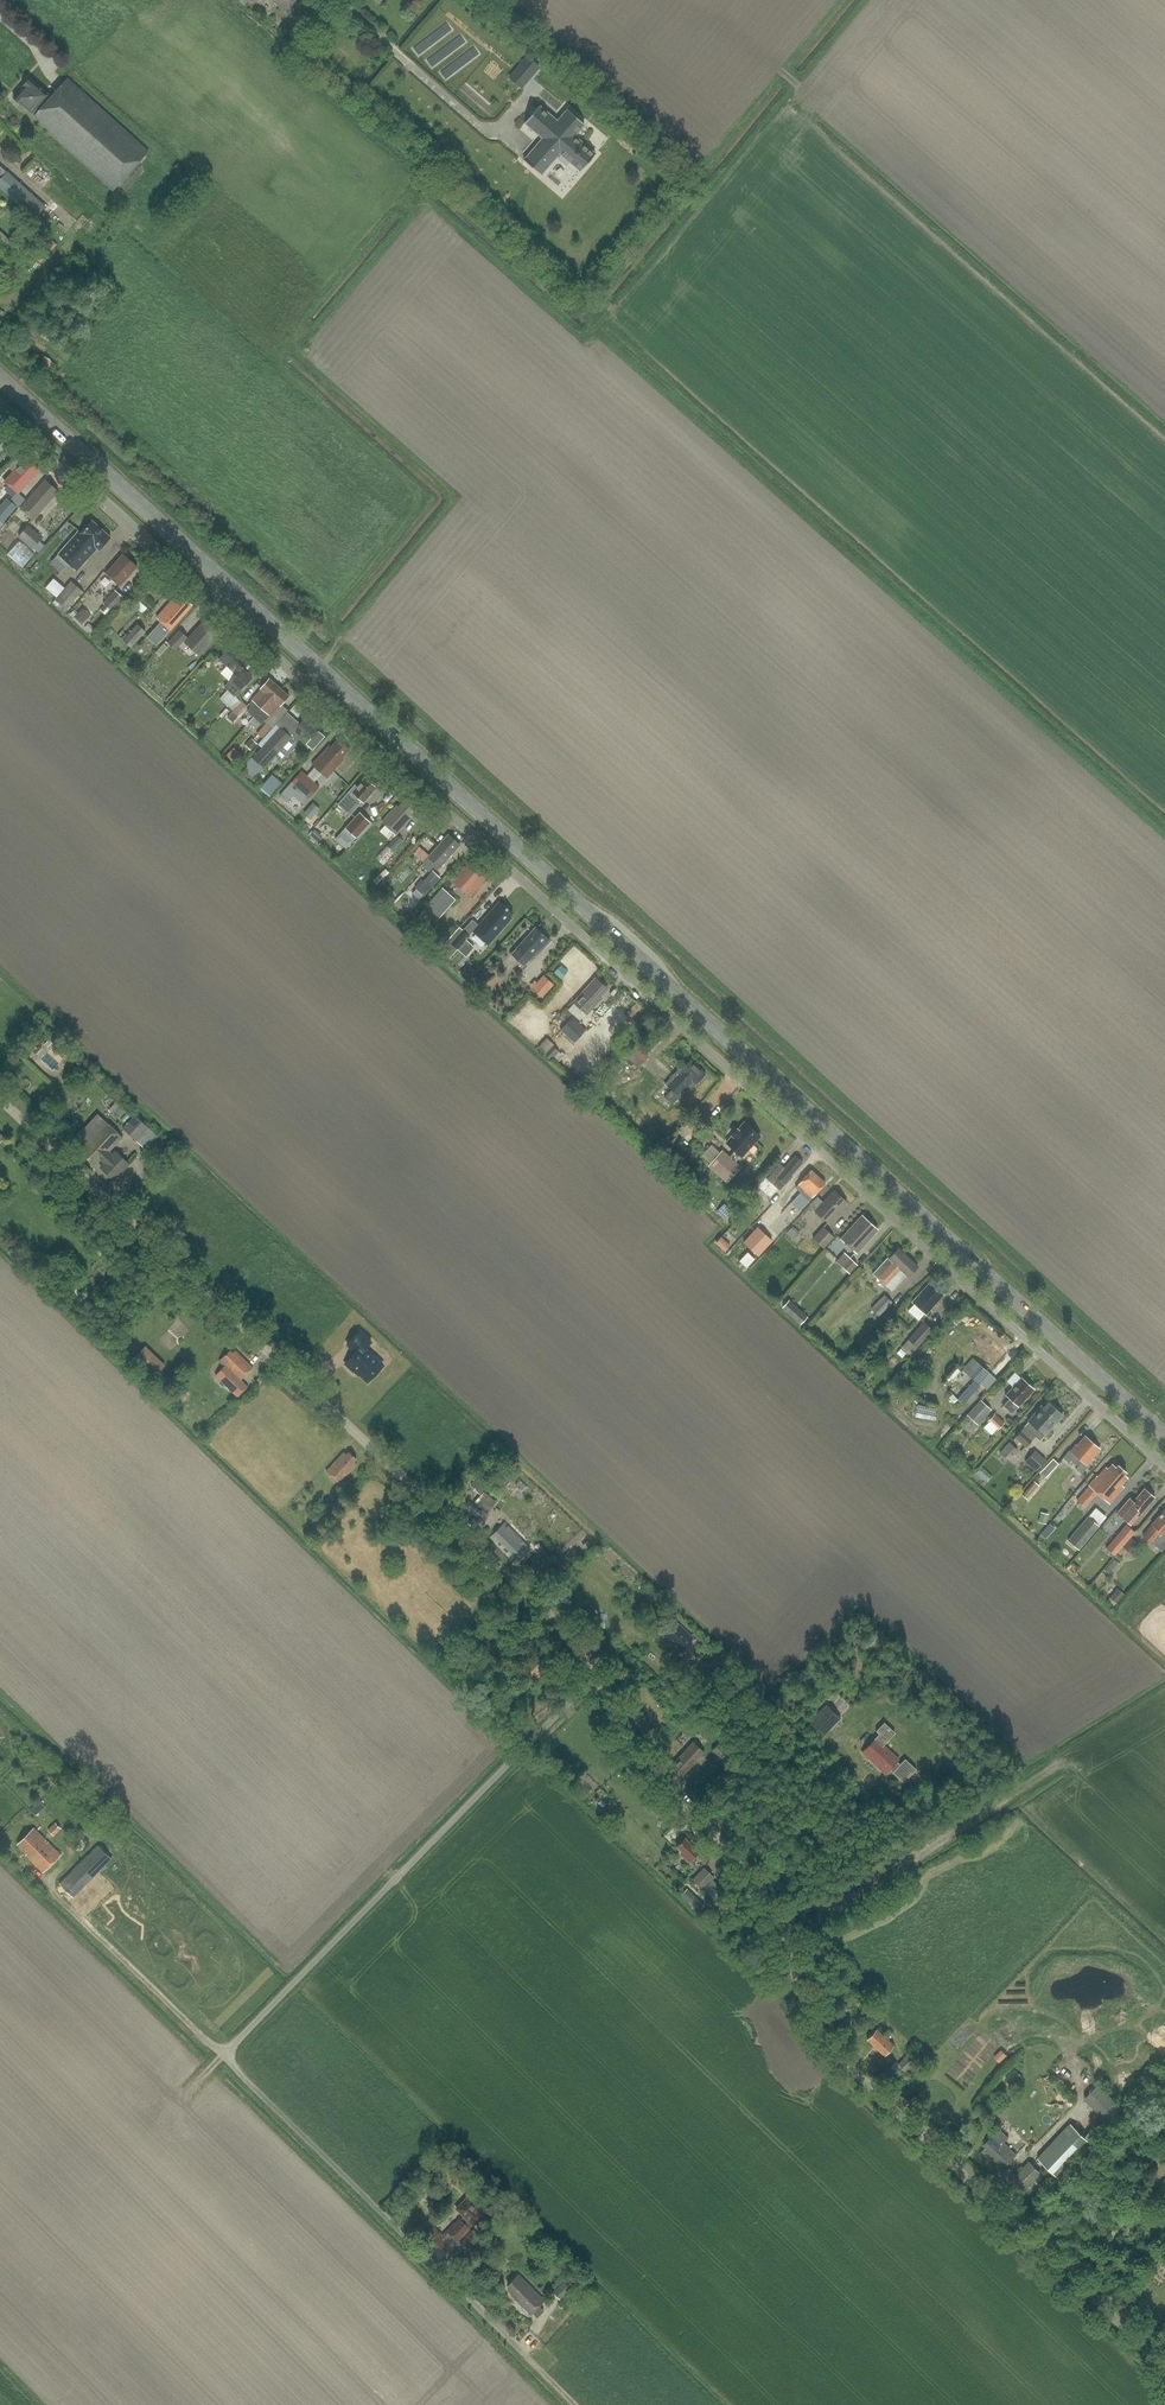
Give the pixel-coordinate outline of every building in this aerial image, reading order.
[(284,11),(294,0),(272,0),(284,11)] [(23,87),(14,97),(15,99),(16,101),(18,103),(21,103),(22,105),(22,104),(32,113),(38,107),(40,109),(35,115),(42,122),(40,124),(114,190),(149,151),(68,78),(45,104),(42,102),(49,95),(30,78),(29,79),(26,80),(25,82),(24,85),(23,86),(23,87)] [(560,155),(580,172),(596,153),(576,136),(585,125),(567,109),(557,120),(540,105),(524,123),(542,138),(523,159),(542,175),(560,155)] [(187,170),(179,163),(173,168),(182,176),(187,170)] [(1,177),(0,178),(0,190),(33,220),(45,207),(6,172),(1,177)] [(41,263),(57,245),(49,238),(34,256),(41,263)] [(0,419),(0,447),(8,437),(7,436),(12,430),(0,419)] [(19,494),(41,470),(27,457),(5,481),(17,492),(19,494)] [(34,520),(59,492),(47,481),(21,509),(34,520)] [(19,494),(17,492),(9,501),(7,499),(0,507),(0,525),(16,506),(18,508),(26,500),(19,494)] [(99,549),(110,537),(92,521),(81,533),(79,531),(59,554),(77,570),(97,547),(99,549)] [(43,537),(37,531),(29,524),(19,536),(33,549),(35,547),(39,551),(44,545),(39,541),(43,537)] [(26,567),(38,554),(23,541),(11,554),(26,567)] [(121,585),(138,566),(124,554),(107,573),(121,585)] [(84,590),(72,580),(57,598),(68,608),(84,590)] [(111,610),(122,597),(115,591),(104,604),(111,610)] [(156,646),(192,605),(182,596),(178,600),(175,598),(158,618),(162,622),(148,638),(156,646)] [(82,623),(90,614),(83,608),(75,617),(82,623)] [(200,654),(219,633),(205,621),(189,639),(180,630),(169,643),(175,649),(184,639),(200,654)] [(133,649),(146,634),(139,627),(125,642),(133,649)] [(249,660),(231,644),(218,658),(236,674),(224,687),(235,696),(252,677),(242,668),(249,660)] [(289,696),(270,678),(260,688),(261,689),(251,700),(252,701),(250,703),(252,705),(247,711),(261,724),(264,721),(266,723),(257,733),(262,738),(286,711),(280,706),(289,696)] [(245,708),(239,703),(232,711),(238,716),(245,708)] [(323,725),(309,712),(289,734),(297,741),(303,734),(309,740),(306,743),(313,749),(325,736),(318,730),(323,725)] [(269,772),(280,760),(275,755),(292,737),(278,724),(258,745),(262,748),(253,757),(269,772)] [(302,771),(290,783),(309,800),(320,787),(314,782),(322,773),(327,778),(345,759),(343,758),(350,751),(337,739),(330,746),(329,746),(312,764),(315,767),(307,776),(302,771)] [(270,796),(282,782),(272,773),(260,787),(270,796)] [(356,785),(339,805),(351,815),(363,802),(365,803),(378,788),(366,778),(358,787),(356,785)] [(391,842),(376,858),(384,864),(395,852),(394,851),(403,840),(396,834),(410,818),(409,816),(415,809),(405,800),(399,807),(397,805),(382,822),(386,825),(380,832),(391,842)] [(309,809),(304,822),(313,826),(318,812),(309,809)] [(336,839),(346,849),(370,822),(359,813),(336,839)] [(461,846),(448,834),(424,862),(431,868),(435,863),(440,867),(450,856),(451,857),(461,846)] [(471,897),(487,878),(481,873),(484,871),(476,864),(474,867),(471,864),(454,882),(471,897)] [(425,896),(441,878),(433,871),(417,889),(425,896)] [(445,887),(418,915),(431,927),(458,899),(445,887)] [(512,918),(510,916),(513,913),(500,901),(479,925),(473,932),(489,945),(512,918)] [(450,958),(458,950),(466,957),(475,947),(467,940),(470,936),(469,936),(473,932),(479,925),(472,920),(463,930),(459,927),(440,949),(450,958)] [(536,927),(511,955),(525,967),(539,951),(541,952),(551,941),(549,940),(550,940),(536,927)] [(543,997),(554,985),(544,976),(533,988),(543,997)] [(608,989),(596,978),(574,1003),(587,1015),(603,998),(601,996),(608,989)] [(574,1043),(586,1030),(572,1017),(560,1030),(574,1043)] [(564,1056),(559,1052),(553,1046),(554,1045),(547,1038),(538,1047),(551,1060),(553,1058),(558,1063),(564,1056)] [(649,1057),(636,1045),(625,1056),(639,1068),(649,1057)] [(681,1069),(667,1084),(674,1091),(667,1098),(675,1105),(682,1098),(684,1100),(708,1074),(693,1061),(684,1071),(681,1069)] [(136,1116),(124,1129),(138,1142),(150,1128),(136,1116)] [(106,1122),(82,1148),(86,1152),(83,1155),(95,1166),(100,1159),(105,1163),(101,1168),(114,1180),(129,1164),(116,1152),(112,1156),(109,1152),(122,1137),(106,1122)] [(762,1137),(746,1123),(740,1130),(739,1129),(733,1135),(734,1136),(728,1143),(737,1151),(732,1156),(725,1150),(712,1164),(730,1180),(743,1166),(737,1161),(742,1156),(744,1157),(762,1137)] [(794,1175),(805,1164),(797,1157),(786,1169),(782,1165),(756,1193),(761,1196),(764,1192),(765,1193),(773,1184),(781,1191),(795,1176),(794,1175)] [(809,1200),(825,1182),(812,1171),(797,1188),(809,1200)] [(817,1197),(809,1206),(816,1212),(817,1211),(830,1222),(847,1203),(834,1191),(824,1203),(817,1197)] [(857,1254),(878,1231),(863,1217),(842,1241),(857,1254)] [(800,1242),(803,1238),(792,1227),(786,1233),(793,1239),(795,1237),(800,1242)] [(824,1227),(813,1239),(825,1249),(835,1238),(824,1227)] [(725,1252),(731,1245),(721,1237),(716,1243),(725,1252)] [(918,1266),(898,1248),(888,1258),(887,1257),(872,1273),(891,1291),(906,1275),(908,1277),(918,1266)] [(746,1267),(754,1258),(747,1251),(738,1259),(746,1267)] [(850,1273),(858,1265),(844,1253),(837,1261),(850,1273)] [(944,1295),(929,1282),(912,1301),(927,1314),(944,1295)] [(885,1295),(872,1309),(879,1316),(893,1302),(885,1295)] [(809,1316),(790,1300),(783,1307),(802,1324),(809,1316)] [(910,1327),(896,1315),(892,1320),(906,1332),(910,1327)] [(933,1329),(924,1321),(908,1339),(908,1340),(902,1347),(910,1354),(933,1329)] [(355,1353),(345,1363),(353,1371),(355,1370),(368,1382),(383,1366),(365,1349),(371,1342),(360,1331),(347,1345),(355,1353)] [(989,1343),(974,1359),(988,1372),(1003,1355),(989,1343)] [(135,1358),(155,1376),(165,1365),(145,1346),(135,1358)] [(230,1351),(220,1362),(226,1367),(217,1377),(239,1398),(249,1387),(241,1379),(252,1367),(235,1351),(233,1353),(230,1351)] [(978,1382),(988,1372),(974,1359),(965,1370),(978,1382)] [(1014,1414),(1036,1390),(1024,1378),(1008,1396),(1012,1399),(1006,1407),(1014,1414)] [(963,1405),(980,1386),(974,1381),(957,1400),(963,1405)] [(980,1426),(993,1412),(982,1401),(969,1416),(980,1426)] [(1041,1441),(1065,1415),(1050,1402),(1045,1408),(1043,1406),(1025,1426),(1041,1441)] [(210,1411),(197,1422),(201,1426),(213,1415),(210,1411)] [(1004,1422),(995,1414),(988,1421),(988,1422),(984,1427),(991,1434),(996,1429),(997,1430),(1004,1422)] [(1027,1446),(1034,1439),(1022,1429),(1016,1435),(1027,1446)] [(1092,1458),(1100,1449),(1086,1436),(1078,1446),(1076,1444),(1070,1451),(1069,1451),(1064,1457),(1070,1463),(1076,1455),(1082,1461),(1076,1468),(1082,1473),(1088,1467),(1087,1465),(1093,1459),(1092,1458)] [(1018,1450),(1010,1442),(1000,1453),(1008,1460),(1018,1450)] [(1035,1471),(1046,1459),(1035,1448),(1024,1460),(1035,1471)] [(339,1484),(356,1465),(354,1462),(356,1460),(348,1453),(347,1455),(344,1453),(326,1472),(339,1484)] [(1058,1463),(1053,1458),(1040,1473),(1045,1477),(1058,1463)] [(1122,1486),(1129,1478),(1125,1475),(1127,1472),(1119,1465),(1117,1468),(1114,1465),(1109,1472),(1106,1470),(1092,1486),(1111,1503),(1125,1488),(1122,1486)] [(1039,1485),(1034,1480),(1016,1500),(1022,1506),(1027,1499),(1039,1485)] [(1132,1498),(1118,1513),(1132,1525),(1156,1498),(1147,1489),(1135,1502),(1132,1498)] [(475,1503),(486,1513),(495,1502),(485,1493),(475,1503)] [(1064,1518),(1078,1502),(1072,1497),(1059,1513),(1064,1518)] [(1048,1514),(1040,1512),(1038,1522),(1046,1523),(1048,1514)] [(1145,1535),(1163,1552),(1164,1550),(1164,1512),(1145,1535)] [(1079,1550),(1100,1526),(1088,1517),(1068,1540),(1079,1550)] [(518,1560),(529,1549),(503,1523),(489,1537),(513,1561),(516,1558),(518,1560)] [(1050,1523),(1041,1533),(1046,1537),(1054,1527),(1050,1523)] [(1127,1524),(1107,1547),(1115,1555),(1136,1532),(1127,1524)] [(1116,1602),(1124,1593),(1118,1588),(1110,1596),(1116,1602)] [(680,1652),(693,1639),(675,1622),(673,1624),(671,1622),(663,1630),(666,1633),(663,1636),(680,1652)] [(840,1718),(827,1706),(816,1718),(829,1730),(840,1718)] [(730,1766),(738,1757),(721,1741),(712,1750),(730,1766)] [(886,1774),(898,1761),(878,1742),(876,1745),(873,1742),(864,1753),(886,1774)] [(683,1775),(704,1752),(693,1743),(673,1765),(683,1775)] [(45,1806),(39,1800),(30,1809),(36,1815),(45,1806)] [(55,1822),(48,1829),(54,1835),(61,1828),(55,1822)] [(44,1872),(60,1856),(34,1829),(22,1841),(24,1844),(21,1847),(29,1855),(28,1856),(44,1872)] [(685,1840),(677,1849),(684,1855),(682,1858),(691,1867),(698,1859),(704,1865),(710,1859),(700,1850),(699,1851),(691,1843),(690,1844),(685,1840)] [(98,1845),(59,1883),(73,1897),(112,1859),(98,1845)] [(702,1889),(713,1877),(703,1867),(692,1879),(702,1889)] [(710,1882),(704,1888),(710,1894),(710,1893),(715,1898),(721,1893),(716,1888),(710,1882)] [(682,1895),(693,1905),(691,1907),(697,1913),(699,1911),(704,1905),(687,1889),(682,1895)] [(884,2056),(894,2046),(877,2029),(867,2040),(884,2056)] [(913,2063),(908,2058),(906,2057),(898,2065),(906,2071),(913,2063)] [(1014,2087),(1023,2078),(1015,2069),(1005,2079),(1014,2087)] [(1112,2122),(1125,2109),(1098,2084),(1085,2098),(1112,2122)] [(1070,2123),(1037,2158),(1048,2168),(1059,2178),(1091,2143),(1070,2123)] [(1008,2139),(999,2130),(985,2145),(987,2147),(982,2151),(1001,2169),(1017,2153),(1005,2141),(1008,2139)] [(1029,2162),(1013,2180),(1025,2192),(1048,2168),(1037,2158),(1032,2164),(1029,2162)] [(485,2213),(467,2196),(455,2209),(473,2226),(485,2213)] [(427,2240),(423,2244),(430,2251),(432,2249),(438,2254),(436,2256),(440,2260),(470,2229),(459,2218),(443,2235),(434,2227),(424,2237),(427,2240)] [(460,2244),(467,2250),(479,2237),(472,2230),(460,2244)] [(519,2274),(508,2285),(510,2287),(508,2289),(513,2295),(512,2296),(530,2315),(532,2313),(535,2316),(540,2311),(537,2308),(545,2301),(519,2274)] [(559,2300),(572,2288),(566,2281),(553,2293),(559,2300)]
